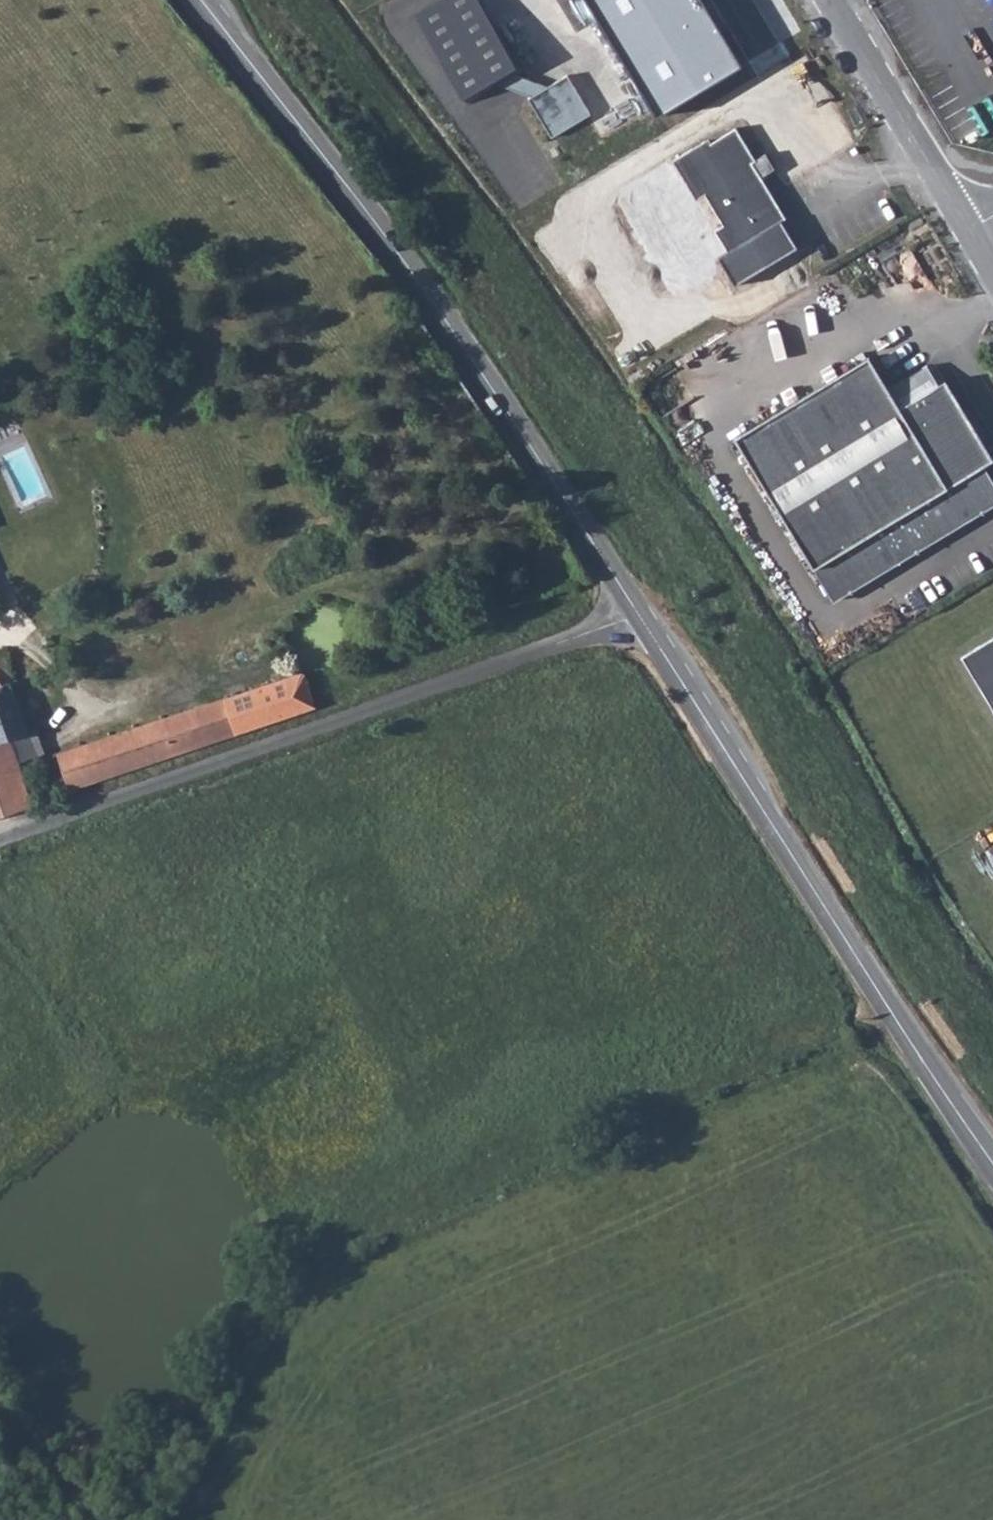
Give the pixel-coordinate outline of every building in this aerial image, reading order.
[(419,19),(473,107),(502,89),(529,100),(527,101),(550,140),(589,116),(566,78),(546,89),(519,79),(527,74),(483,0),(451,0),(419,19)] [(660,111),(740,63),(702,0),(592,0),(660,111)] [(706,137),(669,159),(694,199),(702,194),(721,223),(712,229),(725,250),(716,256),(733,283),(795,245),(779,218),(783,215),(758,174),(764,171),(767,166),(766,157),(762,151),(752,158),(733,126),(708,141),(706,137)] [(675,177),(648,189),(658,211),(685,199),(675,177)] [(733,433),(832,598),(992,501),(992,479),(982,461),(991,456),(931,357),(886,384),(867,353),(733,433)] [(960,659),(992,715),(992,639),(960,659)] [(313,707),(305,679),(302,671),(224,697),(234,733),(313,707)] [(34,806),(18,756),(10,735),(29,728),(16,689),(14,682),(4,685),(0,686),(0,816),(34,806)] [(16,689),(29,728),(47,722),(34,684),(16,689)] [(172,753),(234,733),(224,697),(161,717),(172,753)] [(137,766),(172,753),(161,717),(125,729),(137,766)] [(10,735),(18,756),(36,750),(29,728),(10,735)] [(67,788),(137,766),(125,729),(56,751),(67,788)]
